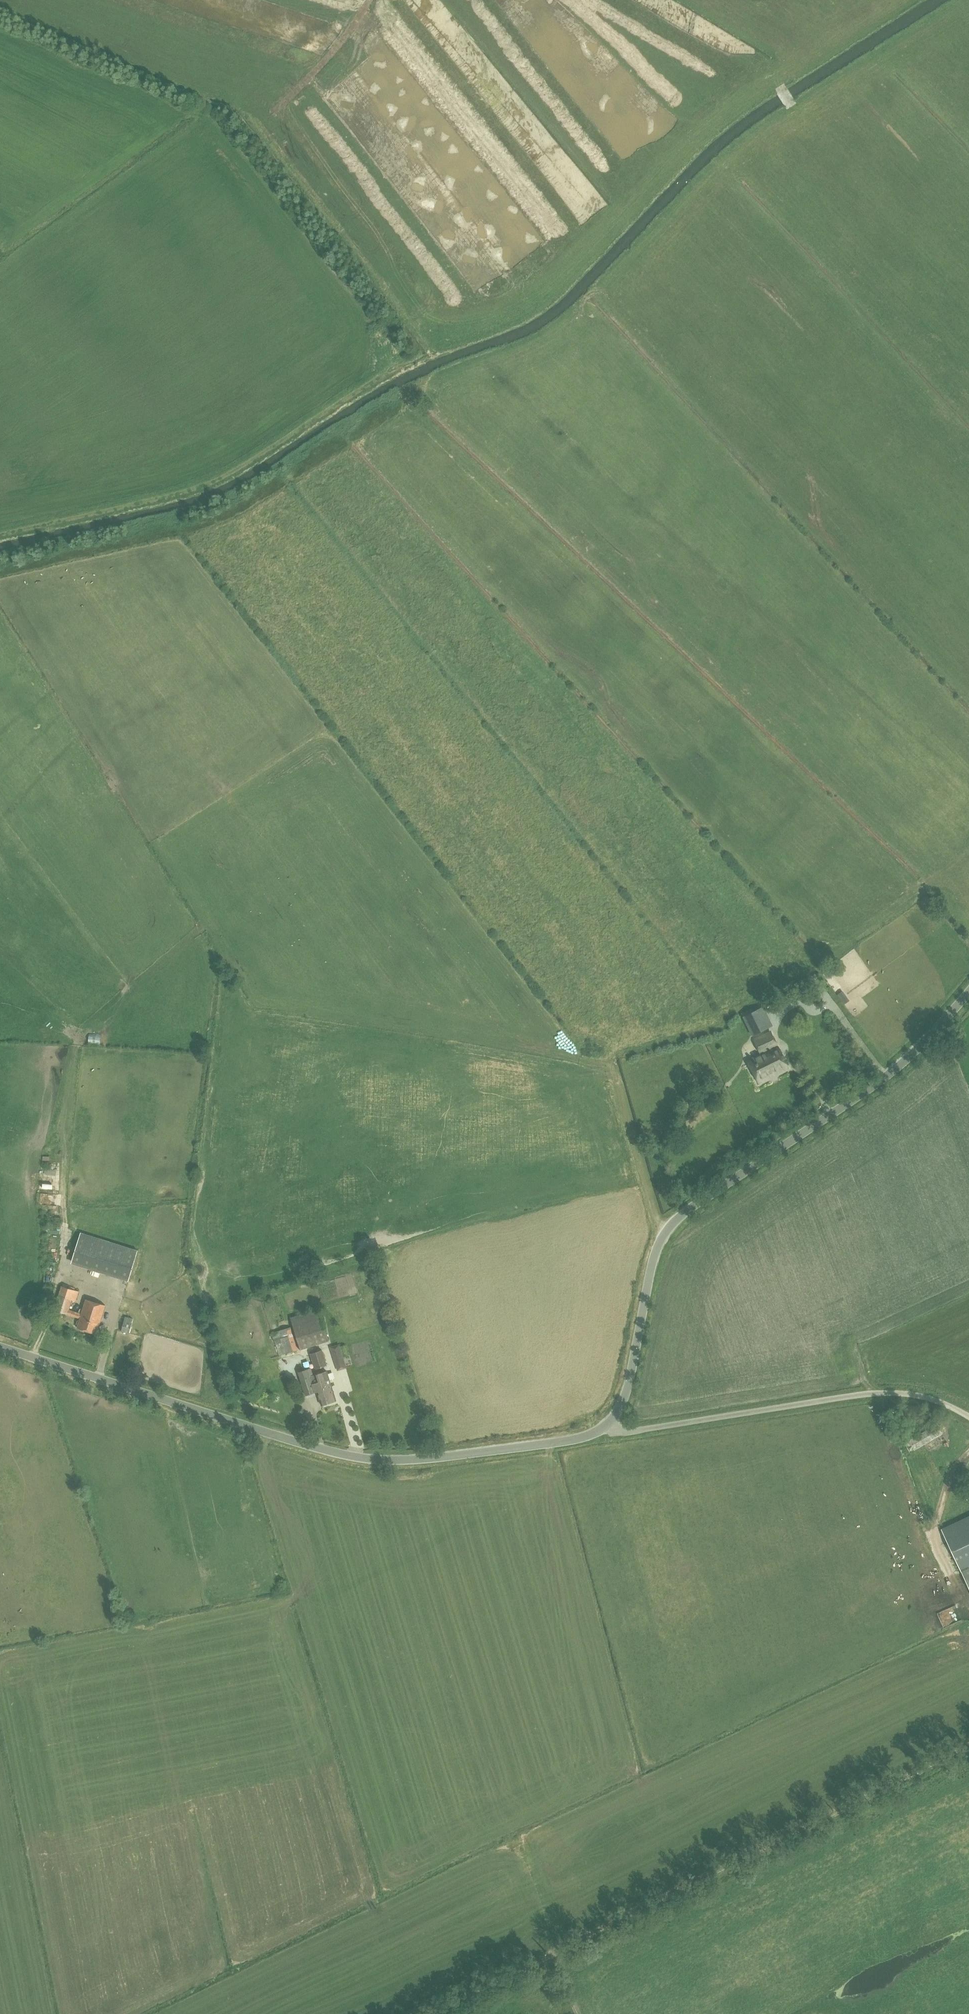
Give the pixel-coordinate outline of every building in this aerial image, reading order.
[(72,962),(68,966),(75,974),(79,970),(72,962)] [(743,1017),(752,1035),(763,1030),(754,1012),(743,1017)] [(788,1068),(770,1031),(752,1040),(759,1054),(748,1059),(759,1082),(788,1068)] [(99,1044),(100,1035),(89,1034),(88,1043),(99,1044)] [(45,1228),(46,1248),(58,1247),(58,1228),(45,1228)] [(128,1282),(138,1251),(83,1234),(73,1265),(128,1282)] [(45,1285),(43,1291),(51,1293),(52,1286),(45,1285)] [(73,1300),(76,1300),(79,1291),(61,1286),(54,1310),(80,1318),(77,1327),(97,1333),(105,1305),(86,1299),(82,1313),(70,1309),(73,1300)] [(330,1340),(320,1309),(290,1319),(300,1349),(330,1340)] [(127,1317),(122,1331),(130,1334),(134,1319),(127,1317)] [(298,1350),(291,1327),(272,1333),(279,1356),(298,1350)] [(348,1354),(345,1344),(340,1346),(343,1355),(348,1354)] [(327,1365),(323,1349),(310,1353),(315,1369),(327,1365)] [(336,1400),(326,1369),(313,1374),(311,1368),(298,1372),(306,1395),(317,1391),(321,1404),(336,1400)] [(968,1588),(968,1517),(942,1530),(958,1564),(968,1588)]
